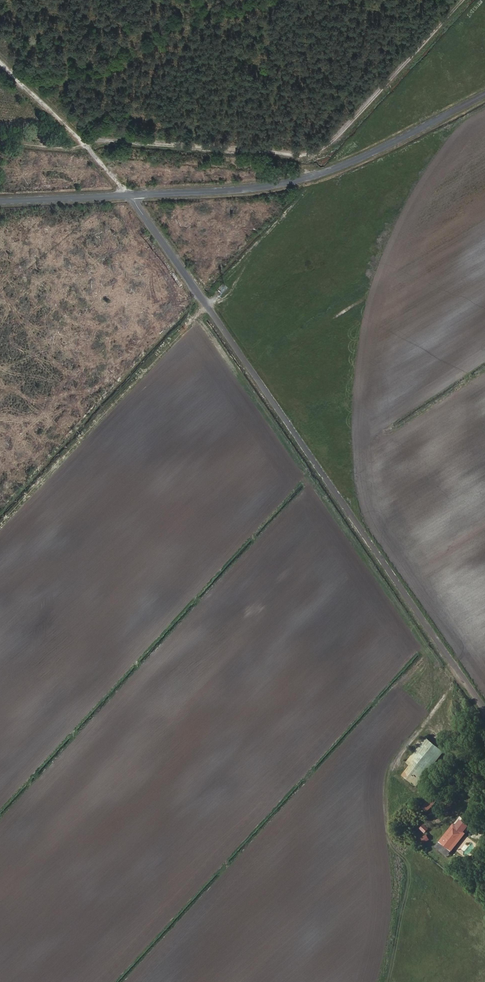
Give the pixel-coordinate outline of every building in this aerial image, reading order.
[(446,748),(427,734),(408,759),(412,762),(409,767),(424,778),(446,748)] [(419,784),(424,778),(409,767),(404,773),(419,784)] [(429,812),(436,803),(429,798),(423,808),(429,812)] [(465,828),(452,817),(437,836),(440,837),(452,822),(460,828),(447,843),(450,846),(465,828)] [(440,837),(437,836),(433,841),(446,851),(450,846),(447,843),(460,828),(452,822),(440,837)] [(425,824),(421,828),(426,833),(430,829),(425,824)] [(429,834),(422,836),(424,842),(431,840),(429,834)]
